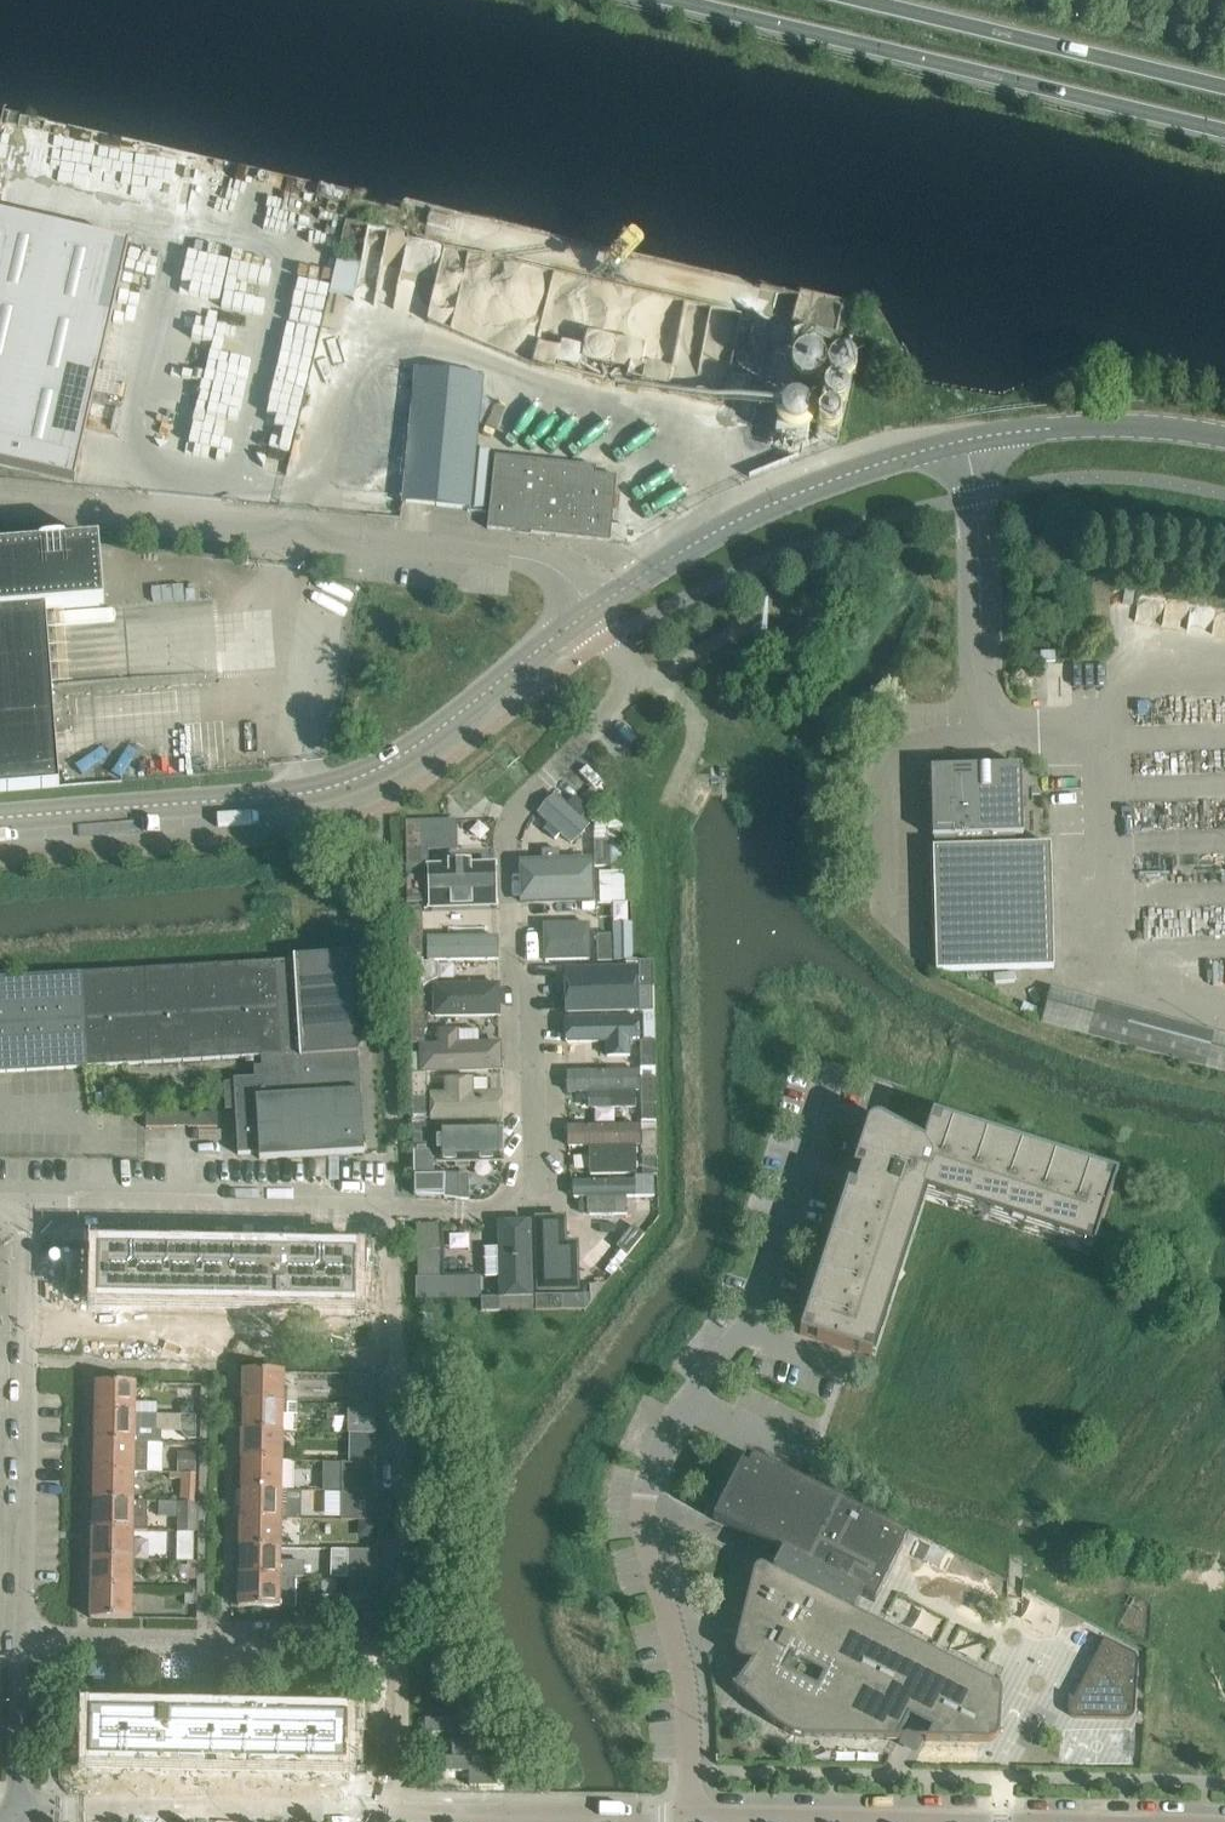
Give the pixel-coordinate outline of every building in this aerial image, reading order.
[(149,177),(174,186),(180,167),(155,159),(149,177)] [(75,482),(129,246),(0,218),(0,465),(75,482)] [(336,256),(330,295),(396,306),(401,270),(439,276),(445,240),(365,227),(360,259),(336,256)] [(253,341),(265,295),(226,286),(214,332),(253,341)] [(825,401),(833,364),(838,345),(796,336),(783,391),(825,401)] [(854,368),(833,364),(825,401),(816,439),(837,444),(854,368)] [(416,369),(402,505),(470,512),(483,376),(416,369)] [(814,410),(783,402),(776,434),(781,449),(794,453),(806,445),(814,410)] [(495,456),(489,514),(487,529),(519,532),(519,536),(531,537),(531,534),(610,541),(617,476),(595,474),(596,466),(495,456)] [(50,687),(45,613),(103,609),(98,544),(0,552),(0,794),(58,789),(50,687)] [(1107,581),(1083,582),(1084,626),(1108,625),(1107,581)] [(1040,662),(1055,662),(1055,652),(1040,652),(1040,662)] [(1020,766),(930,768),(932,836),(933,836),(934,848),(932,848),(935,972),(1053,968),(1050,845),(1014,846),(1013,834),(1022,834),(1020,766)] [(555,795),(537,814),(549,825),(544,830),(555,840),(560,835),(566,841),(571,846),(576,841),(590,826),(583,820),(584,819),(587,815),(591,811),(587,807),(576,797),(568,805),(556,794),(555,795)] [(421,825),(406,826),(406,859),(407,904),(424,903),(423,865),(423,858),(423,851),(428,851),(427,825),(421,825)] [(442,825),(427,825),(428,851),(443,851),(442,825)] [(609,840),(594,840),(595,867),(609,867),(609,840)] [(520,860),(519,860),(521,907),(595,904),(593,858),(559,859),(559,850),(542,850),(542,860),(520,860)] [(428,865),(427,865),(428,909),(495,907),(494,863),(468,864),(468,857),(449,858),(449,864),(428,865)] [(625,876),(600,876),(601,907),(625,906),(625,876)] [(419,910),(408,910),(408,939),(409,955),(423,954),(423,939),(422,910),(419,910)] [(592,960),(592,924),(546,924),(546,960),(592,960)] [(614,961),(634,961),(633,926),(613,926),(614,961)] [(497,937),(427,937),(428,960),(428,962),(497,961),(499,961),(499,937),(497,937)] [(612,962),(611,938),(597,938),(597,962),(612,962)] [(261,1057),(262,1068),(254,1068),(255,1078),(234,1079),(238,1155),(259,1154),(260,1159),(364,1153),(358,1055),(362,1054),(356,954),(294,958),(295,961),(0,979),(0,1073),(261,1057)] [(626,966),(638,966),(639,991),(653,991),(653,960),(626,962),(626,966)] [(439,966),(409,967),(410,1019),(425,1019),(424,995),(424,991),(424,987),(439,979),(439,966)] [(565,968),(564,968),(565,1014),(639,1012),(639,991),(638,966),(626,966),(565,968)] [(432,987),(433,1018),(499,1017),(501,1017),(500,983),(498,983),(437,984),(432,987)] [(1050,989),(1041,1022),(1224,1073),(1224,1038),(1050,989)] [(653,991),(639,991),(639,1012),(643,1012),(654,1012),(653,991)] [(606,1057),(631,1056),(631,1043),(640,1043),(640,1017),(565,1018),(566,1044),(606,1043),(606,1057)] [(410,1019),(411,1043),(426,1043),(425,1019),(410,1019)] [(427,1074),(501,1071),(503,1071),(502,1041),(500,1041),(459,1043),(459,1029),(437,1030),(438,1043),(419,1044),(420,1073),(420,1074),(427,1074)] [(643,1041),(640,1044),(640,1068),(655,1068),(654,1041),(643,1041)] [(639,1070),(567,1072),(567,1093),(588,1093),(589,1110),(636,1109),(636,1092),(640,1092),(639,1070)] [(413,1099),(412,1099),(413,1116),(427,1116),(427,1102),(428,1102),(427,1074),(420,1074),(420,1073),(412,1073),(413,1099)] [(444,1092),(429,1093),(430,1122),(503,1121),(503,1115),(503,1096),(503,1091),(501,1091),(489,1092),(488,1077),(474,1077),(444,1078),(444,1092)] [(656,1077),(642,1077),(642,1105),(642,1122),(642,1123),(657,1123),(656,1105),(656,1077)] [(217,1127),(217,1113),(188,1114),(188,1127),(217,1127)] [(175,1128),(175,1114),(146,1114),(146,1128),(175,1128)] [(916,1220),(917,1221),(926,1193),(1094,1248),(1117,1176),(932,1116),(923,1143),(881,1121),(879,1120),(876,1120),(873,1120),(870,1122),(868,1124),(867,1125),(867,1127),(853,1169),(860,1172),(855,1187),(848,1185),(799,1335),(871,1358),(876,1344),(916,1220)] [(502,1123),(438,1125),(439,1164),(503,1162),(502,1123)] [(427,1124),(413,1125),(414,1145),(414,1151),(428,1151),(428,1148),(428,1124),(427,1124)] [(636,1146),(640,1146),(640,1125),(568,1126),(568,1147),(589,1147),(589,1174),(636,1173),(636,1146)] [(656,1132),(642,1132),(642,1157),(657,1157),(656,1132)] [(428,1151),(414,1151),(415,1177),(434,1177),(434,1174),(433,1163),(433,1161),(428,1151)] [(657,1157),(642,1157),(642,1173),(657,1173),(657,1157)] [(434,1177),(415,1177),(415,1195),(444,1197),(444,1199),(458,1199),(458,1198),(469,1198),(469,1177),(445,1177),(434,1177)] [(656,1179),(636,1179),(636,1181),(636,1198),(656,1198),(656,1179)] [(636,1181),(573,1182),(573,1198),(582,1198),(578,1204),(578,1210),(582,1216),(589,1218),(589,1215),(627,1215),(626,1198),(636,1198),(636,1181)] [(556,1218),(533,1218),(533,1223),(534,1225),(535,1291),(557,1291),(557,1275),(577,1274),(575,1245),(575,1241),(557,1242),(556,1224),(556,1218)] [(498,1248),(484,1248),(485,1278),(498,1277),(499,1296),(499,1299),(533,1298),(531,1226),(531,1223),(531,1220),(497,1221),(497,1227),(498,1248)] [(419,1276),(444,1276),(444,1225),(417,1225),(419,1276)] [(633,1226),(616,1247),(627,1256),(645,1235),(633,1226)] [(99,1251),(98,1301),(245,1303),(245,1310),(274,1310),(274,1303),(356,1305),(357,1256),(284,1255),(284,1247),(245,1246),(245,1247),(146,1246),(146,1252),(99,1251)] [(480,1277),(417,1278),(417,1280),(417,1299),(477,1299),(481,1299),(481,1297),(480,1277)] [(562,1294),(535,1294),(535,1298),(536,1310),(536,1311),(563,1310),(563,1309),(589,1308),(593,1303),(592,1294),(562,1294)] [(499,1296),(481,1297),(481,1299),(481,1311),(499,1311),(499,1299),(499,1296)] [(533,1298),(499,1299),(499,1311),(535,1310),(536,1310),(535,1298),(533,1298)] [(243,1372),(242,1402),(287,1403),(287,1391),(283,1391),(284,1373),(243,1372)] [(375,1404),(375,1375),(349,1374),(348,1404),(375,1404)] [(95,1384),(94,1414),(135,1414),(136,1384),(95,1384)] [(194,1413),(194,1400),(187,1400),(180,1407),(180,1413),(194,1413)] [(242,1402),(242,1431),(283,1432),(296,1432),(296,1403),(287,1403),(242,1402)] [(347,1433),(349,1433),(376,1434),(375,1404),(348,1404),(347,1433)] [(94,1414),(94,1443),(147,1444),(156,1444),(157,1415),(135,1414),(94,1414)] [(195,1439),(196,1415),(181,1415),(181,1432),(188,1439),(195,1439)] [(242,1431),(241,1460),(282,1461),(283,1432),(242,1431)] [(348,1463),(376,1463),(376,1434),(349,1433),(348,1463)] [(93,1472),(134,1473),(146,1473),(147,1444),(94,1443),(93,1472)] [(177,1473),(196,1473),(196,1452),(178,1452),(177,1473)] [(746,1456),(745,1458),(751,1461),(748,1469),(741,1465),(713,1520),(781,1555),(773,1571),(765,1567),(763,1566),(761,1566),(760,1566),(758,1566),(756,1568),(755,1569),(754,1570),(753,1572),(735,1648),(734,1651),(735,1653),(735,1654),(736,1655),(736,1656),(737,1657),(739,1659),(742,1660),(754,1662),(737,1687),(734,1684),(732,1686),(775,1725),(779,1728),(783,1731),(788,1733),(792,1735),(797,1737),(802,1738),(805,1738),(809,1738),(898,1740),(900,1740),(900,1738),(899,1738),(910,1717),(932,1729),(927,1738),(925,1738),(925,1741),(990,1742),(993,1741),(995,1740),(996,1739),(997,1738),(998,1736),(999,1735),(999,1733),(1000,1731),(1002,1694),(1002,1692),(1001,1690),(1001,1689),(1000,1688),(998,1686),(996,1685),(854,1612),(862,1596),(875,1603),(907,1538),(746,1456)] [(282,1461),(241,1460),(241,1489),(282,1490),(282,1461)] [(342,1463),(342,1491),(377,1492),(376,1463),(348,1463),(342,1463)] [(93,1501),(134,1502),(134,1473),(93,1472),(93,1501)] [(181,1473),(181,1502),(194,1503),(195,1474),(181,1473)] [(241,1489),(240,1518),(281,1519),(301,1521),(302,1490),(282,1490),(241,1489)] [(378,1521),(377,1492),(342,1491),(341,1520),(378,1521)] [(93,1501),(92,1530),(133,1531),(148,1531),(148,1515),(134,1515),(134,1502),(93,1501)] [(160,1502),(160,1516),(178,1516),(178,1532),(194,1532),(194,1503),(181,1502),(160,1502)] [(281,1519),(240,1518),(240,1547),(280,1548),(281,1519)] [(92,1559),(133,1560),(133,1531),(92,1530),(92,1559)] [(193,1561),(194,1532),(178,1532),(177,1561),(187,1561),(193,1561)] [(240,1547),(239,1577),(280,1577),(296,1578),(303,1578),(303,1563),(280,1562),(280,1548),(240,1547)] [(347,1579),(379,1579),(378,1550),(348,1550),(347,1579)] [(92,1559),(91,1588),(132,1589),(133,1560),(92,1559)] [(238,1607),(296,1608),(296,1578),(280,1577),(239,1577),(238,1607)] [(346,1609),(379,1609),(379,1579),(347,1579),(346,1609)] [(132,1619),(132,1589),(91,1588),(91,1618),(132,1619)] [(1068,1709),(1068,1710),(1068,1711),(1068,1712),(1069,1714),(1070,1715),(1071,1716),(1073,1717),(1074,1718),(1076,1718),(1125,1720),(1127,1719),(1129,1719),(1131,1718),(1132,1716),(1133,1715),(1134,1713),(1135,1711),(1137,1664),(1137,1663),(1137,1661),(1137,1659),(1137,1658),(1136,1656),(1134,1654),(1132,1653),(1100,1637),(1099,1638),(1103,1640),(1073,1698),(1070,1697),(1070,1696),(1069,1695),(1068,1709)] [(90,1713),(89,1762),(160,1763),(160,1771),(201,1772),(201,1771),(299,1773),(299,1766),(347,1767),(347,1718),(200,1715),(200,1708),(171,1708),(171,1715),(90,1713)]
